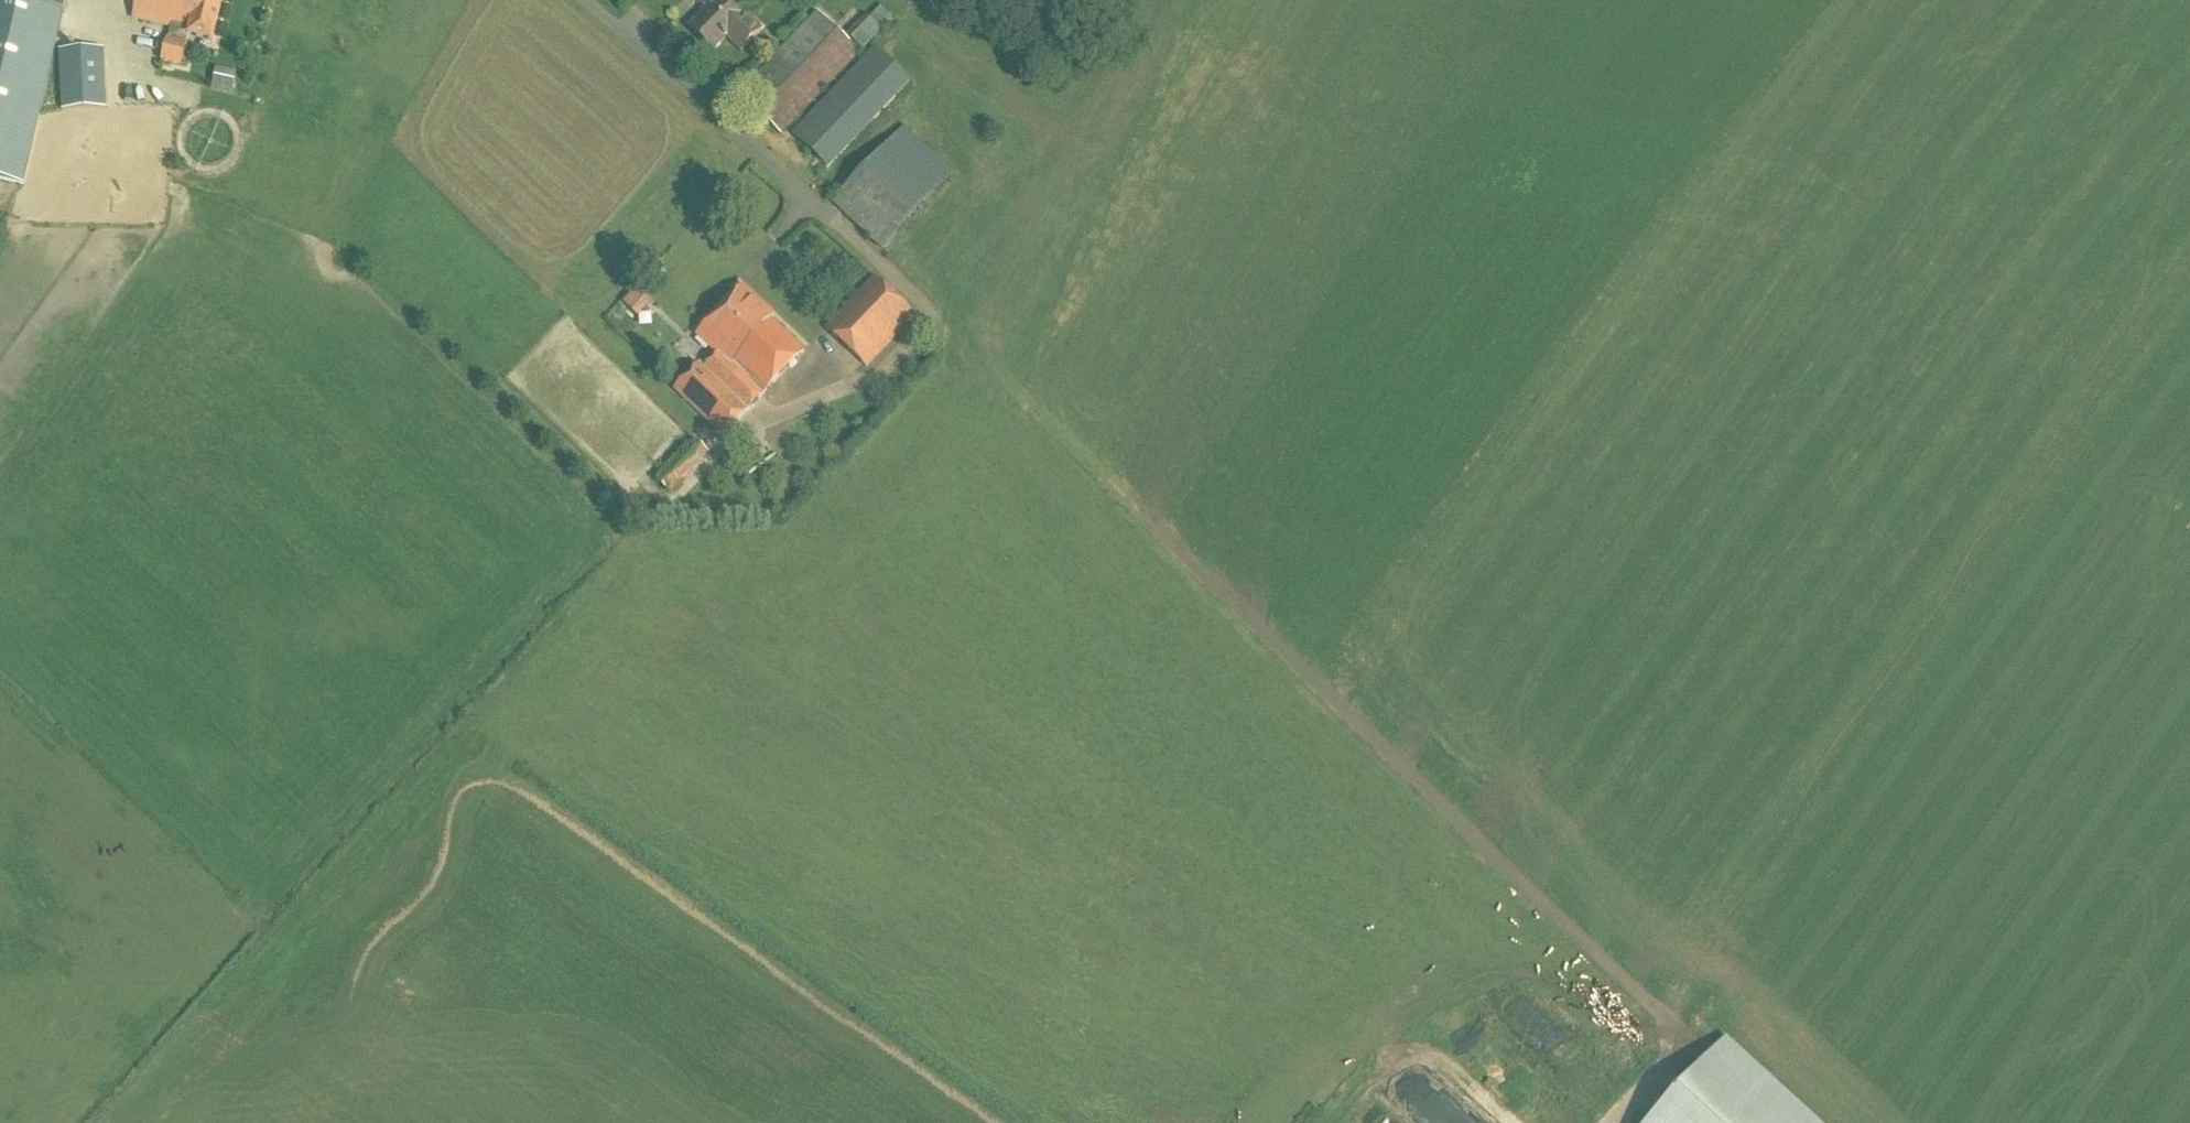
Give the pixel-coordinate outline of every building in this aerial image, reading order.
[(46,8),(64,12),(67,0),(9,0),(46,8)] [(181,67),(189,36),(213,42),(223,0),(137,0),(133,19),(172,28),(169,41),(167,40),(162,62),(181,67)] [(742,55),(765,33),(749,16),(744,21),(723,0),(696,0),(707,11),(690,29),(713,52),(726,39),(742,55)] [(739,95),(781,136),(859,54),(818,13),(739,95)] [(847,35),(863,50),(883,30),(868,15),(847,35)] [(875,48),(792,136),(827,170),(910,82),(875,48)] [(60,53),(63,111),(106,109),(104,51),(60,53)] [(231,94),(234,76),(217,73),(213,90),(231,94)] [(833,203),(883,250),(922,208),(873,161),(833,203)] [(825,329),(866,368),(915,317),(874,278),(825,329)] [(675,390),(723,437),(804,352),(771,320),(774,317),(743,288),(697,336),(724,361),(711,375),(700,364),(675,390)] [(635,314),(649,300),(638,289),(624,303),(635,314)] [(655,480),(670,494),(710,454),(695,440),(655,480)] [(1650,1122),(1812,1122),(1724,1042),(1650,1122)]
